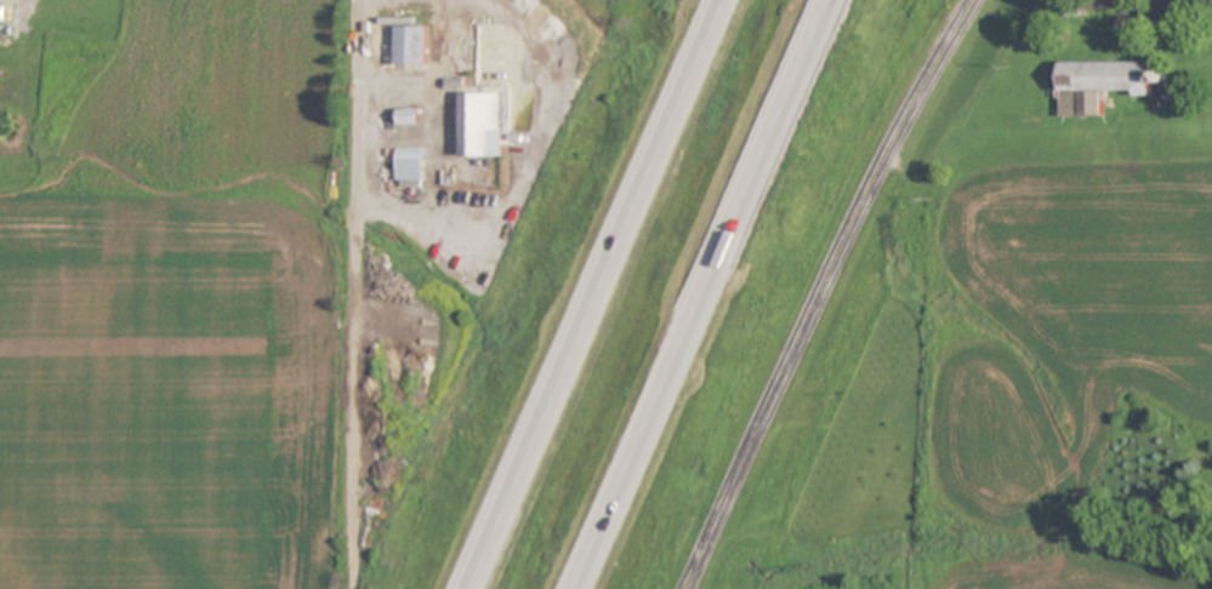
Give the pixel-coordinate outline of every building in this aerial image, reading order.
[(1200,16),(1211,16),(1211,0),(1200,0),(1200,16)] [(398,27),(398,66),(429,66),(429,27),(398,27)] [(1063,63),(1063,117),(1106,117),(1106,93),(1153,93),(1153,63),(1063,63)] [(464,93),(464,158),(502,158),(502,93),(464,93)] [(400,110),(400,124),(420,124),(420,110),(400,110)] [(424,149),(374,149),(374,162),(398,162),(398,180),(424,180),(424,149)]
